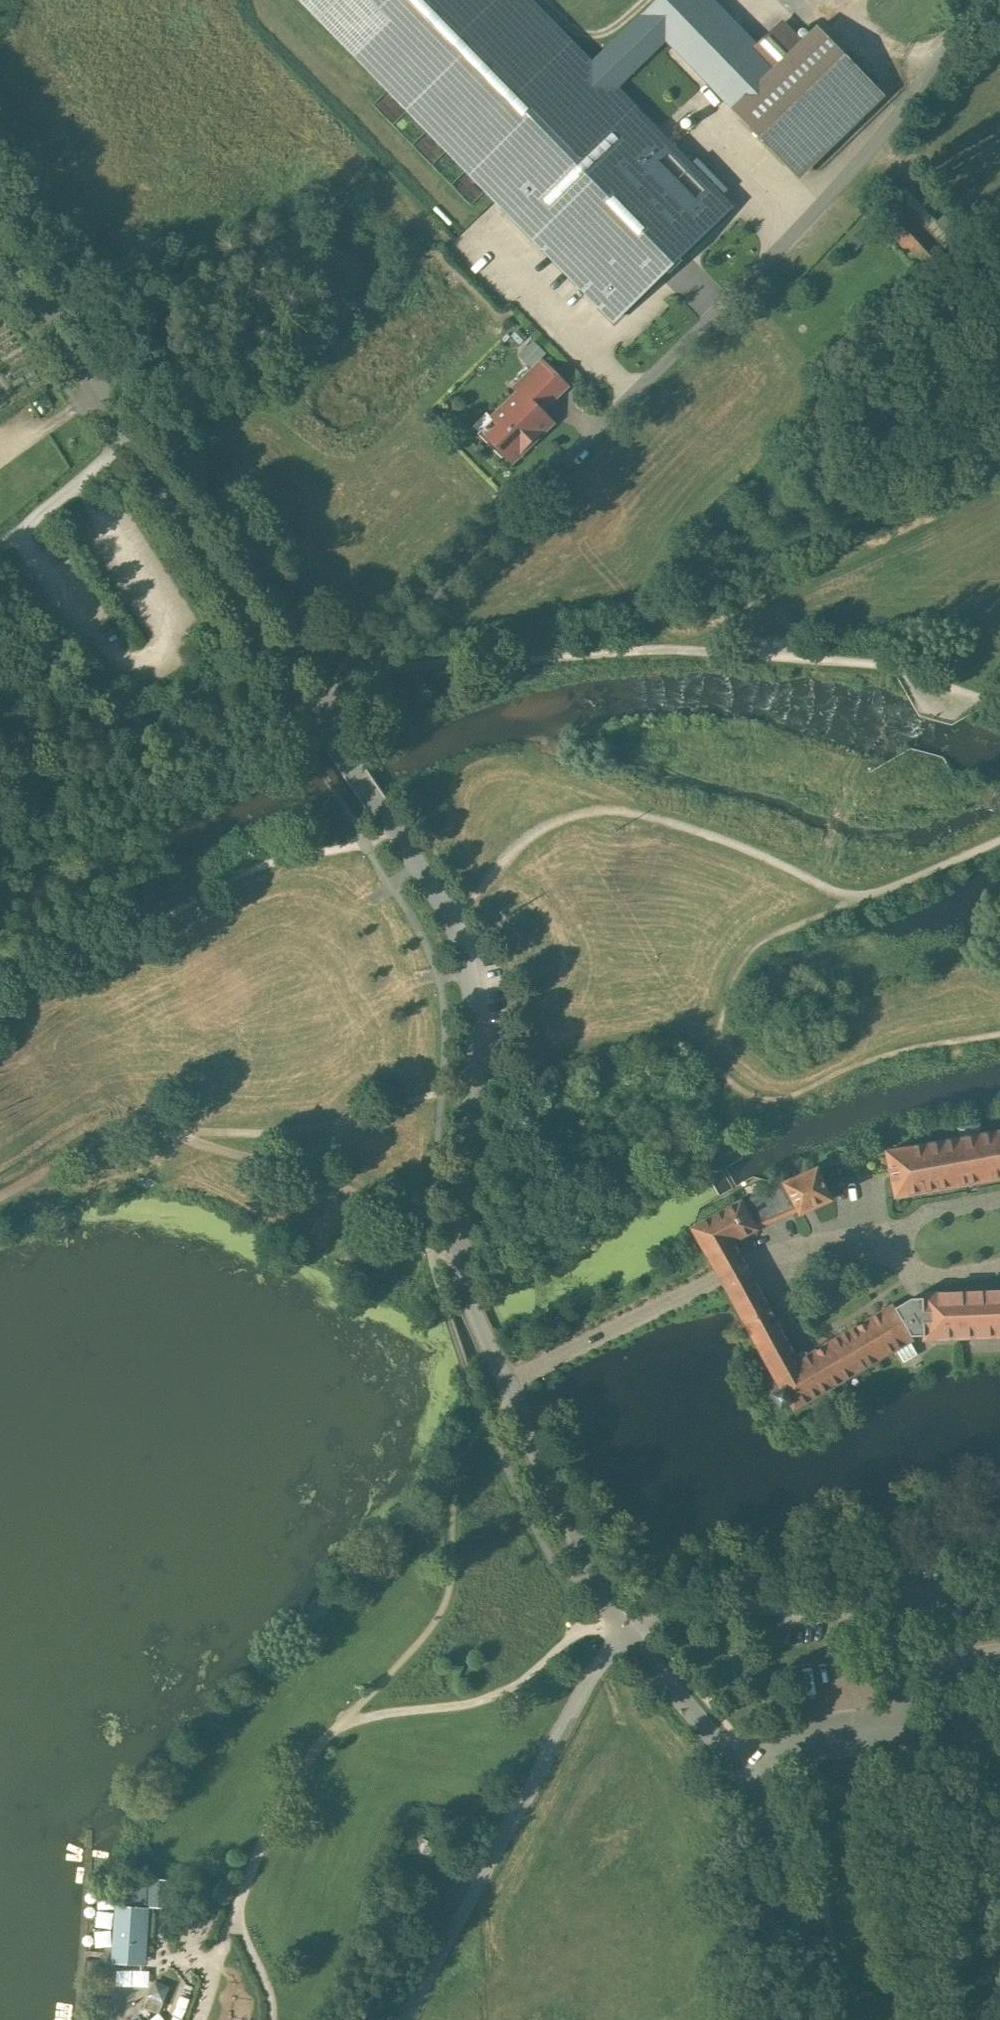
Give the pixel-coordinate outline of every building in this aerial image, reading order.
[(615,317),(736,201),(721,184),(725,180),(698,152),(692,158),(619,83),(596,59),(539,0),(307,0),(615,317)] [(596,59),(619,83),(666,37),(734,107),(781,61),(722,0),(656,0),(596,59)] [(781,61),(734,107),(731,110),(787,167),(873,84),(817,26),(781,61)] [(943,250),(956,239),(912,185),(898,197),(943,250)] [(892,200),(875,217),(924,266),(941,249),(892,200)] [(534,365),(549,351),(537,339),(522,353),(534,365)] [(494,418),(499,424),(487,436),(510,460),(550,421),(538,409),(564,384),(541,361),(528,373),(514,387),(526,398),(520,403),(515,398),(494,418)] [(882,1149),(890,1194),(999,1176),(999,1130),(882,1149)] [(783,1181),(798,1214),(830,1199),(815,1167),(783,1181)] [(755,1227),(740,1200),(692,1227),(703,1246),(715,1269),(740,1255),(731,1240),(755,1227)] [(740,1255),(715,1269),(719,1276),(723,1282),(747,1268),(744,1263),(740,1255)] [(750,1330),(773,1370),(797,1357),(747,1268),(723,1282),(734,1301),(750,1330)] [(924,1295),(924,1298),(926,1336),(926,1340),(999,1337),(999,1292),(924,1295)] [(926,1336),(924,1298),(911,1298),(895,1308),(911,1335),(926,1336)] [(797,1357),(773,1370),(782,1386),(773,1391),(781,1405),(789,1400),(793,1407),(912,1338),(911,1335),(895,1308),(892,1303),(797,1357)] [(174,1880),(148,1878),(146,1907),(172,1908),(174,1880)] [(149,1909),(114,1907),(110,1963),(146,1965),(149,1909)]
